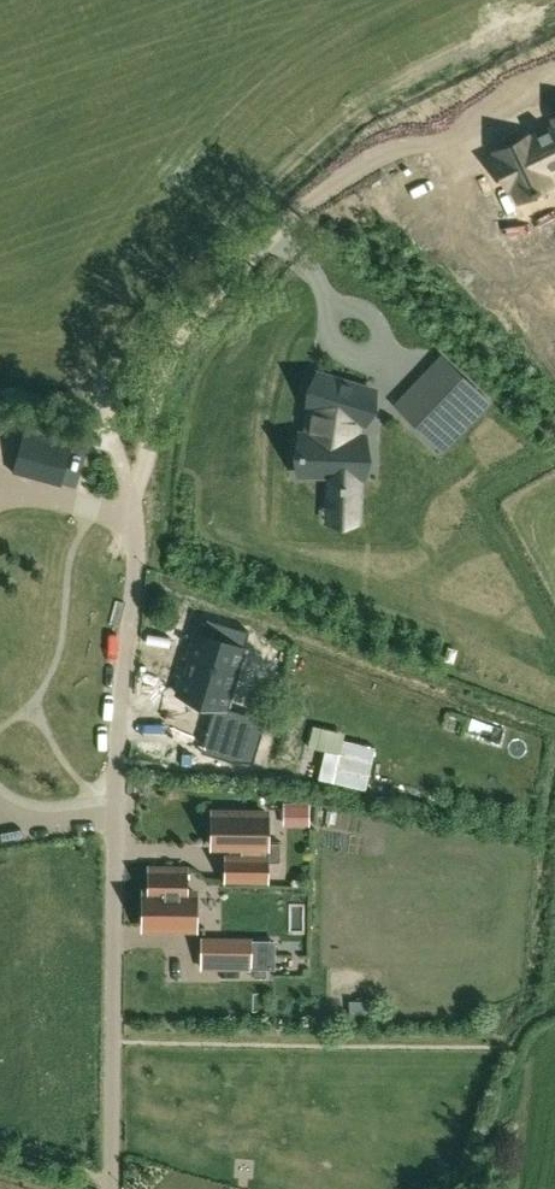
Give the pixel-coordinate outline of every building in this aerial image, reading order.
[(533,136),(532,134),(499,150),(501,153),(497,155),(509,181),(513,179),(521,196),(551,182),(545,169),(554,165),(554,125),(533,136)] [(426,350),(385,396),(413,421),(454,375),(426,350)] [(313,406),(309,434),(301,434),(301,473),(365,474),(365,434),(354,434),(357,418),(364,419),(373,388),(316,373),(308,405),(313,406)] [(23,426),(12,470),(27,474),(38,430),(23,426)] [(38,430),(27,474),(42,478),(53,434),(38,430)] [(53,434),(42,478),(57,482),(68,438),(53,434)] [(198,633),(178,693),(227,709),(246,649),(198,633)] [(308,823),(308,808),(284,808),(284,823),(308,823)] [(212,846),(230,846),(241,846),(241,858),(230,858),(226,858),(226,878),(267,879),(268,861),(281,862),(281,842),(268,842),(268,813),(212,812),(212,846)] [(196,928),(197,893),(186,893),(187,869),(149,869),(149,892),(144,892),(143,927),(196,928)] [(275,942),(250,941),(250,939),(200,939),(200,971),(250,971),(250,970),(274,970),(275,942)]
